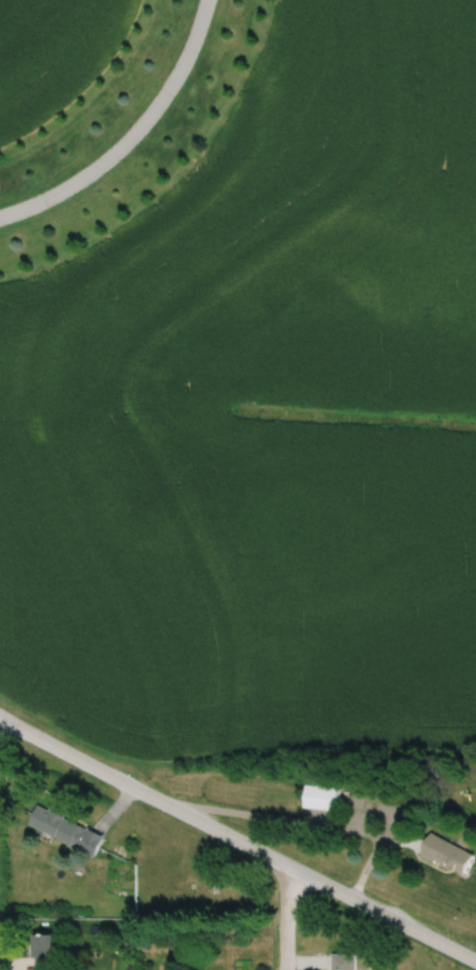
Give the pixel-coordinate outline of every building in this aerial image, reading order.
[(337,787),(305,786),(304,809),(337,810),(337,787)] [(103,835),(36,806),(27,826),(94,855),(103,835)] [(464,877),(475,856),(430,833),(420,855),(464,877)] [(34,969),(52,969),(52,935),(34,935),(34,969)] [(331,969),(354,969),(354,954),(331,954),(331,969)]
